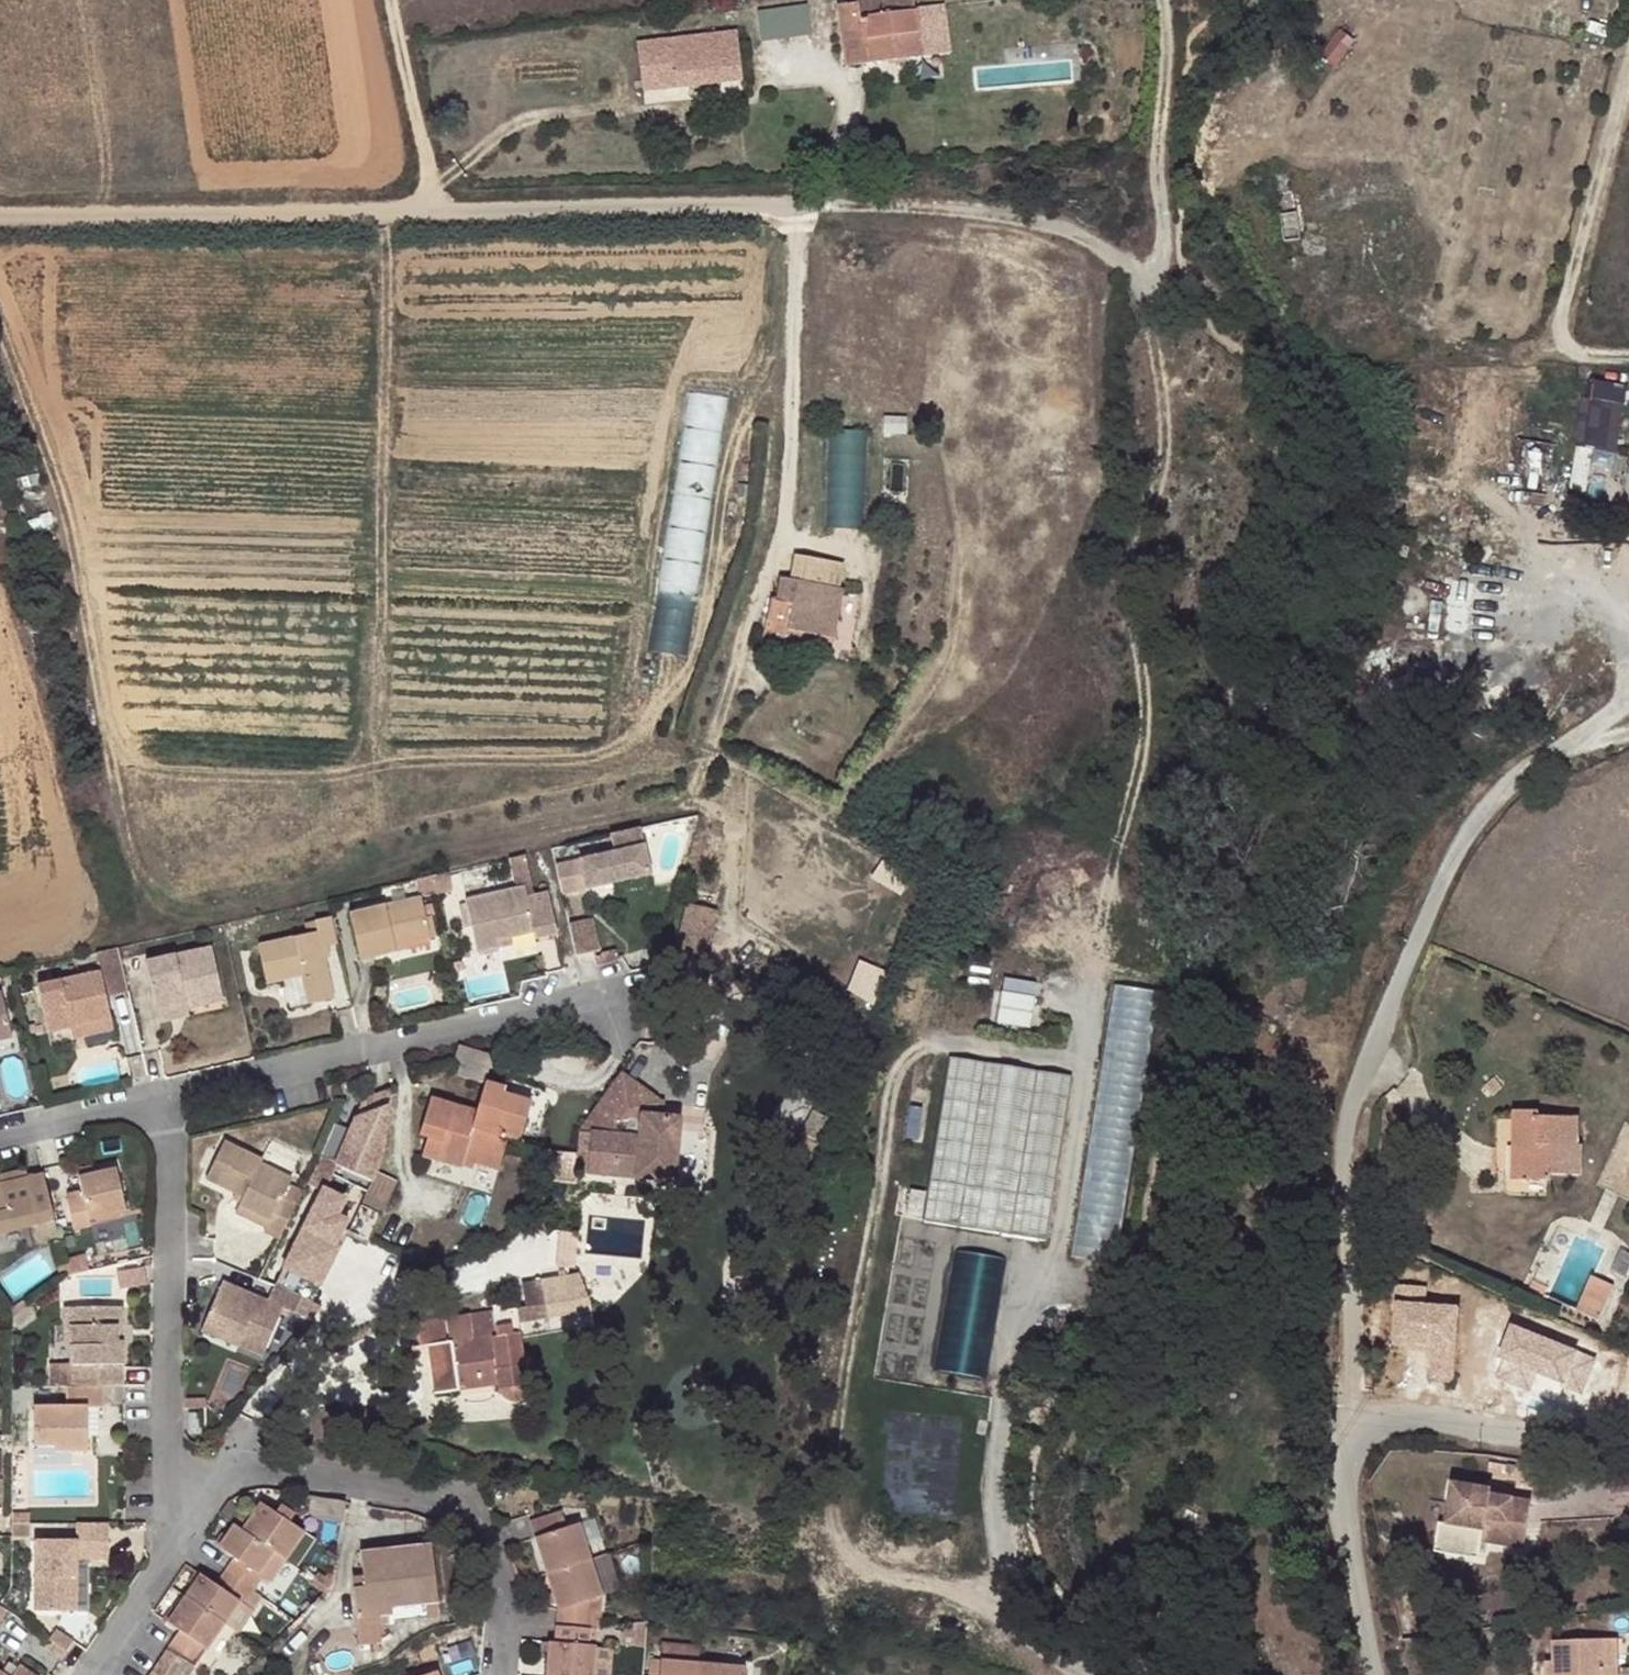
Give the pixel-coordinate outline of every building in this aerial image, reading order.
[(844,17),(863,14),(862,0),(843,0),(844,17)] [(813,3),(762,6),(764,36),(815,33),(813,3)] [(918,6),(863,14),(844,17),(848,63),(871,62),(869,38),(921,33),(918,6)] [(869,38),(871,62),(923,59),(921,33),(869,38)] [(721,52),(711,53),(714,79),(724,78),(721,52)] [(711,53),(675,57),(679,81),(714,79),(711,53)] [(1628,386),(1628,380),(1601,378),(1600,396),(1585,396),(1583,444),(1627,446),(1628,386)] [(695,448),(723,447),(722,392),(694,392),(695,448)] [(832,524),(867,524),(867,423),(832,423),(832,524)] [(1593,487),(1599,448),(1582,446),(1577,485),(1593,487)] [(770,621),(841,630),(847,581),(783,572),(780,596),(773,595),(770,621)] [(646,846),(581,861),(589,889),(653,874),(646,846)] [(513,856),(520,885),(537,881),(530,852),(513,856)] [(589,889),(581,861),(557,867),(564,895),(589,889)] [(530,929),(533,936),(556,930),(548,892),(534,894),(523,897),(521,888),(464,899),(478,949),(497,945),(495,938),(530,929)] [(394,954),(392,944),(427,936),(419,900),(348,917),(361,963),(394,954)] [(680,945),(710,951),(719,906),(689,900),(680,945)] [(598,915),(572,920),(578,951),(604,946),(598,915)] [(339,945),(333,916),(316,919),(319,932),(306,934),(258,945),(269,983),(302,975),(310,1004),(336,997),(323,948),(339,945)] [(306,934),(319,932),(316,919),(303,922),(306,934)] [(144,961),(157,1006),(184,999),(186,1006),(223,998),(210,945),(144,961)] [(127,993),(116,949),(96,954),(100,970),(106,998),(127,993)] [(865,957),(850,988),(877,1001),(892,970),(865,957)] [(111,1018),(106,998),(100,970),(36,986),(48,1033),(69,1028),(111,1018)] [(1036,1026),(1043,978),(1007,973),(1000,1021),(1036,1026)] [(1126,1258),(1157,986),(1113,980),(1081,1253),(1126,1258)] [(12,1034),(1,991),(0,991),(0,1037),(12,1034)] [(157,1006),(160,1018),(187,1012),(186,1006),(184,999),(157,1006)] [(111,1018),(69,1028),(71,1039),(114,1029),(111,1018)] [(461,1048),(457,1061),(451,1075),(485,1087),(485,1085),(494,1060),(494,1058),(461,1048)] [(1049,1235),(1072,1069),(952,1053),(929,1219),(1049,1235)] [(675,1117),(648,1115),(648,1106),(640,1100),(645,1093),(614,1073),(577,1133),(587,1134),(583,1174),(670,1181),(675,1117)] [(504,1092),(485,1085),(485,1087),(477,1114),(472,1132),(506,1141),(517,1144),(529,1104),(503,1095),(504,1092)] [(343,1152),(334,1166),(371,1181),(374,1174),(379,1163),(392,1093),(363,1103),(343,1152)] [(472,1132),(477,1114),(431,1100),(419,1136),(427,1138),(421,1157),(459,1169),(462,1161),(496,1172),(506,1141),(472,1132)] [(1540,1109),(1510,1106),(1509,1115),(1493,1114),(1489,1161),(1506,1163),(1506,1148),(1518,1148),(1516,1177),(1552,1180),(1552,1168),(1579,1170),(1579,1142),(1568,1141),(1570,1115),(1539,1114),(1540,1109)] [(264,1227),(278,1234),(300,1192),(286,1185),(290,1178),(259,1162),(260,1159),(222,1140),(203,1177),(240,1196),(236,1203),(268,1220),(264,1227)] [(1506,1163),(1503,1176),(1516,1177),(1518,1148),(1506,1148),(1506,1163)] [(119,1165),(80,1174),(85,1193),(69,1197),(76,1227),(92,1223),(91,1218),(129,1209),(119,1165)] [(32,1179),(30,1169),(0,1176),(0,1186),(32,1179)] [(378,1219),(394,1185),(374,1174),(371,1181),(365,1193),(358,1208),(378,1219)] [(32,1179),(0,1186),(0,1233),(35,1225),(57,1221),(47,1176),(32,1179)] [(268,1220),(236,1203),(232,1211),(264,1227),(268,1220)] [(345,1233),(349,1235),(362,1242),(365,1244),(378,1219),(358,1208),(345,1233)] [(61,1236),(57,1221),(35,1225),(39,1241),(61,1236)] [(362,1242),(349,1235),(337,1258),(350,1265),(351,1264),(362,1242)] [(942,1367),(990,1374),(1008,1253),(960,1246),(942,1367)] [(67,1261),(69,1270),(70,1274),(91,1268),(87,1253),(66,1259),(67,1261)] [(69,1270),(67,1261),(59,1264),(62,1272),(69,1270)] [(118,1270),(121,1287),(143,1283),(139,1265),(118,1270)] [(1611,1281),(1589,1271),(1575,1302),(1574,1305),(1596,1315),(1611,1281)] [(266,1298),(221,1276),(202,1314),(237,1331),(233,1341),(256,1353),(279,1305),(293,1312),(300,1297),(272,1285),(266,1298)] [(523,1281),(528,1307),(561,1302),(555,1276),(523,1281)] [(31,1304),(25,1297),(6,1312),(9,1319),(13,1318),(31,1304)] [(19,1326),(37,1312),(31,1304),(13,1318),(19,1326)] [(124,1384),(123,1338),(118,1338),(118,1326),(123,1326),(123,1306),(72,1306),(72,1343),(71,1384),(105,1384),(124,1384)] [(424,1343),(431,1392),(453,1389),(452,1382),(494,1376),(495,1383),(497,1395),(499,1398),(502,1400),(506,1401),(509,1402),(513,1401),(516,1400),(519,1398),(522,1395),(523,1392),(524,1390),(511,1307),(413,1321),(416,1344),(424,1343)] [(233,1341),(237,1331),(202,1314),(197,1324),(233,1341)] [(1515,1326),(1501,1382),(1562,1397),(1565,1384),(1590,1390),(1601,1347),(1515,1326)] [(452,1382),(453,1389),(495,1383),(494,1376),(452,1382)] [(87,1433),(87,1405),(97,1405),(104,1405),(105,1384),(71,1384),(66,1384),(66,1404),(34,1405),(35,1443),(55,1442),(55,1448),(71,1448),(87,1448),(87,1433)] [(208,1396),(185,1396),(185,1406),(208,1406),(208,1396)] [(97,1433),(97,1405),(87,1405),(87,1433),(97,1433)] [(192,1411),(191,1431),(202,1431),(202,1411),(192,1411)] [(71,1456),(71,1448),(55,1448),(55,1442),(35,1443),(35,1457),(71,1456)] [(1628,1490),(1628,1471),(1618,1472),(1620,1491),(1628,1490)] [(1496,1546),(1533,1551),(1540,1506),(1504,1500),(1505,1492),(1460,1484),(1453,1524),(1499,1533),(1496,1546)] [(337,1542),(343,1499),(311,1494),(307,1516),(326,1519),(323,1540),(337,1542)] [(273,1549),(285,1557),(303,1529),(289,1519),(294,1512),(280,1502),(274,1510),(258,1499),(249,1513),(240,1527),(273,1549)] [(240,1527),(249,1513),(242,1507),(232,1521),(240,1527)] [(544,1573),(594,1558),(583,1521),(567,1525),(561,1509),(527,1518),(532,1536),(544,1573)] [(10,1523),(29,1523),(29,1513),(10,1513),(10,1523)] [(76,1576),(86,1576),(86,1557),(117,1557),(117,1521),(85,1522),(84,1540),(43,1540),(44,1610),(77,1610),(76,1576)] [(255,1588),(264,1574),(259,1570),(273,1549),(240,1527),(232,1521),(217,1543),(232,1554),(223,1567),(255,1588)] [(29,1536),(29,1523),(10,1523),(10,1536),(29,1536)] [(315,1536),(303,1529),(285,1557),(296,1565),(315,1536)] [(426,1618),(440,1616),(432,1542),(361,1550),(363,1574),(364,1585),(353,1586),(359,1644),(373,1642),(374,1650),(383,1649),(379,1615),(393,1613),(392,1606),(424,1603),(426,1618)] [(273,1549),(259,1570),(264,1574),(270,1578),(285,1557),(273,1549)] [(554,1624),(591,1628),(593,1594),(604,1591),(594,1558),(544,1573),(555,1609),(554,1624)] [(183,1592),(224,1619),(238,1598),(244,1603),(255,1588),(223,1567),(213,1581),(198,1571),(183,1592)] [(352,1575),(353,1586),(364,1585),(363,1574),(352,1575)] [(87,1610),(86,1576),(76,1576),(77,1610),(87,1610)] [(193,1665),(224,1619),(183,1592),(166,1617),(177,1625),(168,1639),(164,1645),(193,1665)] [(238,1598),(224,1619),(237,1628),(251,1607),(244,1603),(238,1598)] [(596,1643),(590,1643),(591,1628),(554,1624),(553,1639),(548,1639),(545,1674),(594,1674),(596,1643)] [(83,1648),(67,1637),(60,1646),(78,1657),(83,1648)] [(1618,1639),(1551,1642),(1551,1657),(1551,1674),(1620,1674),(1618,1639)] [(419,1648),(421,1655),(438,1650),(435,1643),(419,1648)] [(193,1665),(164,1645),(150,1666),(162,1674),(185,1674),(193,1665)] [(698,1660),(659,1656),(657,1674),(697,1674),(698,1660)] [(737,1664),(698,1660),(697,1674),(736,1674),(737,1664)] [(16,1665),(10,1674),(32,1674),(16,1665)] [(144,1674),(162,1674),(150,1666),(144,1674)]
